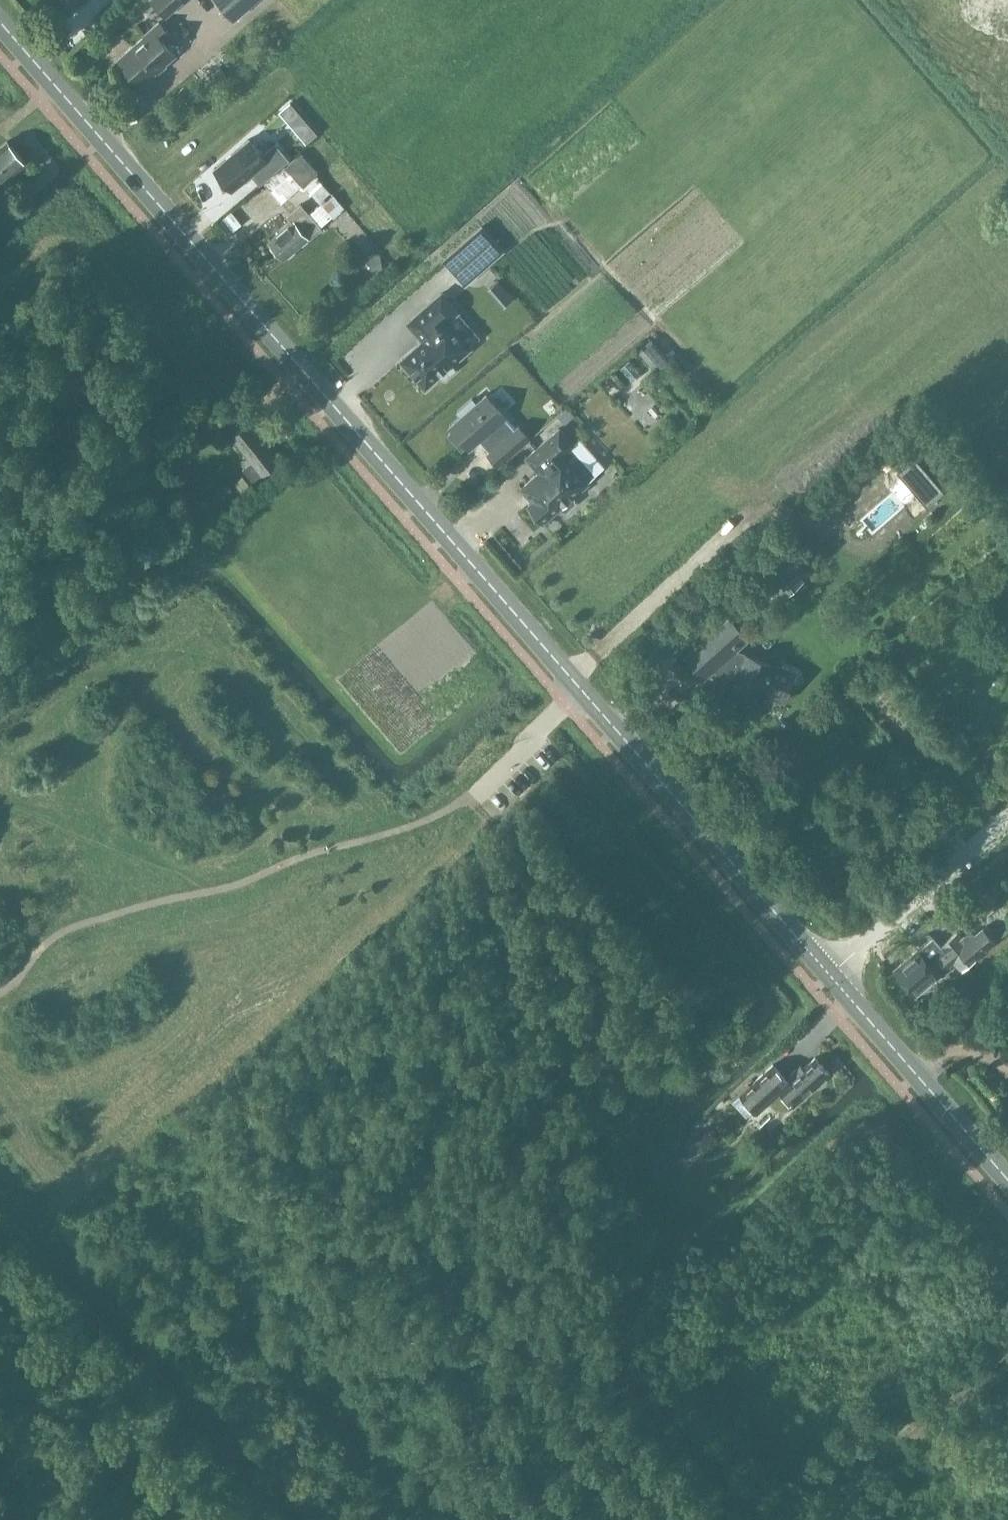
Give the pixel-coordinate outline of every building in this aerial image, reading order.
[(168,16),(184,2),(183,0),(155,0),(168,16)] [(234,21),(259,0),(216,0),(234,21)] [(680,9),(692,0),(674,0),(680,9)] [(120,57),(126,63),(125,64),(137,78),(138,77),(143,83),(158,70),(157,68),(163,63),(164,65),(176,55),(162,38),(169,33),(160,22),(145,35),(146,35),(120,57)] [(220,68),(211,76),(217,83),(226,74),(220,68)] [(768,72),(758,79),(763,85),(773,78),(768,72)] [(821,80),(818,92),(826,93),(829,82),(821,80)] [(842,84),(840,96),(848,98),(850,86),(842,84)] [(850,86),(848,98),(856,99),(858,88),(850,86)] [(875,91),(873,103),(881,105),(883,93),(875,91)] [(883,93),(881,105),(889,106),(891,94),(883,93)] [(301,115),(291,124),(306,141),(317,132),(301,115)] [(250,139),(214,169),(233,190),(252,173),(260,182),(288,158),(275,144),(263,154),(250,139)] [(0,147),(0,184),(26,162),(7,141),(0,147)] [(291,173),(271,190),(282,203),(302,185),(318,171),(301,152),(286,166),(291,173)] [(998,225),(1007,227),(1007,182),(1007,181),(998,225)] [(289,215),(294,221),(270,241),(285,258),(320,227),(300,204),(289,215)] [(504,251),(483,227),(446,260),(467,284),(504,251)] [(380,254),(368,256),(370,272),(382,270),(380,254)] [(499,280),(491,288),(506,305),(514,297),(499,280)] [(460,312),(443,293),(409,323),(425,341),(403,361),(427,388),(440,376),(446,378),(455,370),(454,364),(472,348),(448,322),(460,312)] [(651,339),(642,346),(650,354),(658,347),(651,339)] [(454,430),(450,434),(463,449),(467,445),(470,449),(483,437),(507,417),(487,395),(477,403),(473,399),(458,412),(462,416),(451,426),(454,430)] [(570,411),(560,420),(565,426),(575,417),(570,411)] [(507,417),(483,437),(493,448),(488,452),(500,466),(530,439),(519,425),(516,427),(507,417)] [(249,422),(232,436),(252,461),(243,469),(253,482),(263,475),(266,472),(280,461),(249,422)] [(537,472),(518,488),(530,501),(526,505),(527,506),(542,523),(558,509),(562,510),(571,502),(570,499),(588,483),(587,482),(593,476),(595,474),(604,467),(579,439),(574,443),(559,426),(524,456),(537,472)] [(917,456),(900,471),(929,504),(946,489),(917,456)] [(758,564),(785,596),(804,580),(778,548),(758,564)] [(807,550),(802,554),(806,559),(811,556),(807,550)] [(730,619),(687,657),(705,677),(719,664),(727,672),(727,671),(740,676),(730,702),(755,711),(763,688),(786,696),(789,685),(791,686),(793,686),(795,686),(797,685),(799,684),(800,682),(802,681),(802,679),(803,677),(803,675),(803,673),(802,671),(801,669),(800,668),(798,666),(796,666),(796,665),(785,661),(783,667),(736,651),(736,649),(747,638),(730,619)] [(1000,929),(1003,933),(1007,930),(1007,929),(1005,925),(1000,929)] [(960,970),(995,941),(988,933),(981,940),(975,934),(971,932),(967,933),(961,937),(957,932),(940,945),(933,935),(916,949),(894,968),(915,993),(953,962),(960,970)] [(779,1088),(767,1099),(772,1105),(774,1107),(778,1109),(782,1109),(786,1109),(791,1108),(795,1105),(831,1072),(817,1057),(804,1068),(801,1065),(797,1069),(789,1075),(789,1076),(787,1075),(785,1077),(787,1080),(779,1088)] [(787,1080),(785,1077),(776,1067),(769,1074),(766,1071),(759,1078),(762,1081),(755,1087),(753,1084),(745,1091),(748,1093),(742,1098),(754,1111),(779,1088),(787,1080)]
